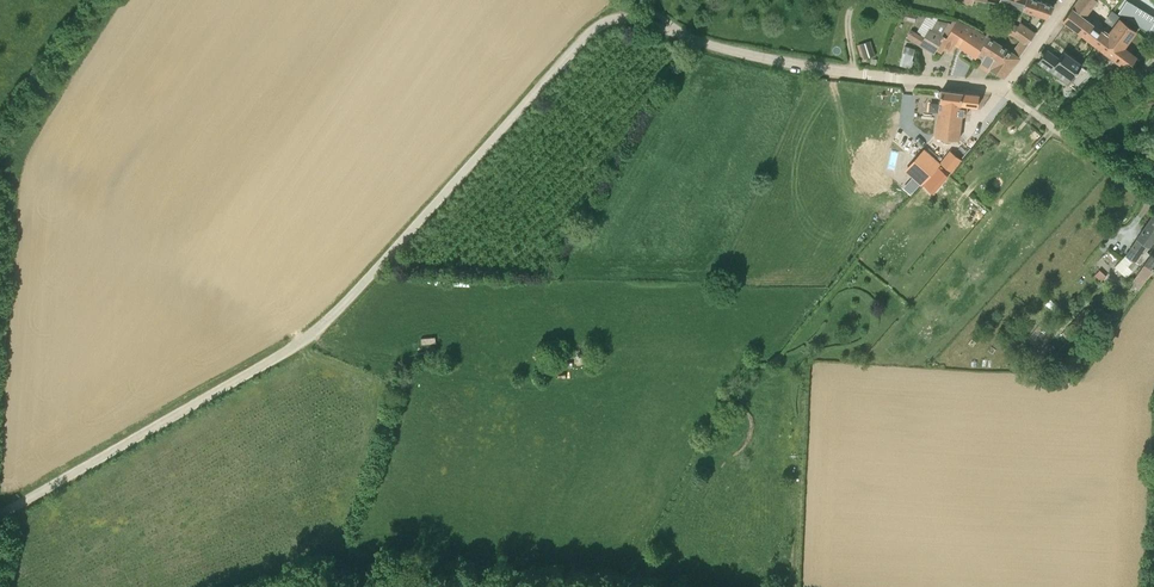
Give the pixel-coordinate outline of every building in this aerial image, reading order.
[(1048,15),(1054,4),(1041,0),(1005,0),(1048,15)] [(1072,7),(1063,19),(1097,45),(1106,52),(1115,40),(1108,34),(1102,30),(1084,16),(1097,0),(1078,0),(1072,7)] [(907,19),(908,11),(901,9),(899,18),(907,19)] [(908,11),(907,19),(914,21),(917,12),(908,11)] [(928,29),(923,37),(911,30),(907,37),(933,52),(935,48),(941,52),(944,47),(951,51),(955,43),(958,45),(970,26),(955,19),(953,23),(937,19),(930,30),(928,29)] [(1137,57),(1124,47),(1136,31),(1120,19),(1108,34),(1115,40),(1106,52),(1128,68),(1137,57)] [(1020,40),(1027,45),(1035,33),(1020,22),(1017,26),(1003,21),(1000,30),(1011,35),(1021,39),(1020,40)] [(958,45),(976,57),(987,39),(984,37),(973,29),(973,28),(970,26),(958,45)] [(1003,76),(1019,56),(992,39),(993,36),(995,33),(989,30),(984,37),(987,39),(976,57),(981,59),(978,63),(989,70),(991,68),(1003,76)] [(859,43),(865,57),(877,53),(871,38),(859,43)] [(912,66),(917,47),(906,43),(901,63),(912,66)] [(1038,61),(1068,84),(1071,79),(1079,85),(1092,73),(1081,66),(1082,64),(1064,51),(1056,62),(1044,53),(1038,61)] [(961,104),(963,92),(954,91),(942,90),(936,136),(959,139),(962,114),(966,115),(966,114),(964,114),(964,107),(963,107),(963,104),(961,104)] [(979,94),(963,92),(961,104),(963,104),(963,107),(964,107),(964,114),(966,114),(967,104),(978,106),(979,94)] [(954,150),(945,162),(954,169),(964,157),(954,150)] [(923,183),(941,163),(926,151),(909,170),(923,183)] [(932,176),(940,183),(947,175),(939,169),(932,176)] [(1133,270),(1149,253),(1146,250),(1149,246),(1149,247),(1153,239),(1153,214),(1127,253),(1115,266),(1127,277),(1133,270)] [(1151,254),(1145,263),(1153,269),(1153,270),(1153,256),(1151,254)] [(1145,263),(1144,263),(1133,279),(1142,285),(1153,269),(1145,263)] [(1083,323),(1076,317),(1061,333),(1068,339),(1083,323)]
